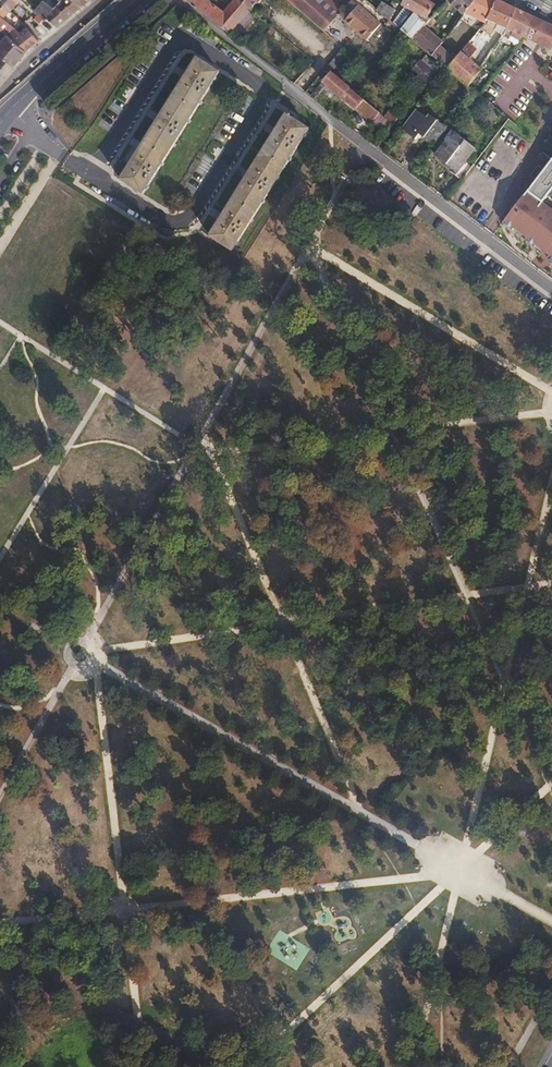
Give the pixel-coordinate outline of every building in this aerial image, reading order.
[(10,11),(11,10),(11,11),(17,3),(14,0),(0,0),(0,2),(10,11)] [(35,11),(46,21),(48,18),(57,26),(69,17),(57,5),(53,9),(44,0),(35,11)] [(53,9),(57,5),(52,0),(44,0),(53,9)] [(57,5),(69,17),(75,12),(62,0),(57,5)] [(75,12),(82,7),(75,0),(62,0),(75,12)] [(229,35),(251,10),(238,0),(235,0),(224,12),(207,0),(184,0),(229,35)] [(251,10),(251,11),(260,0),(238,0),(251,10)] [(324,32),(339,15),(352,1),(353,0),(287,0),(324,32)] [(403,32),(412,40),(432,19),(428,17),(435,5),(425,0),(406,0),(403,6),(405,7),(393,24),(403,32)] [(447,0),(464,15),(465,14),(476,0),(447,0)] [(465,14),(485,24),(497,0),(476,0),(465,14)] [(498,0),(497,0),(485,24),(480,29),(491,36),(495,31),(499,25),(508,29),(517,9),(498,0)] [(352,1),(339,15),(345,21),(344,21),(367,41),(381,24),(359,5),(358,6),(352,1)] [(3,19),(4,18),(10,11),(0,2),(0,16),(3,19)] [(381,3),(377,11),(385,17),(390,8),(381,3)] [(390,8),(385,17),(390,21),(396,12),(390,8)] [(508,29),(525,38),(534,17),(517,9),(508,29)] [(251,11),(251,10),(231,32),(237,37),(256,15),(251,11)] [(26,51),(39,41),(26,28),(20,33),(16,29),(12,26),(4,18),(3,19),(0,16),(0,29),(9,36),(26,51)] [(551,51),(551,26),(534,17),(525,38),(534,42),(551,51)] [(432,19),(412,40),(432,56),(441,46),(443,43),(428,29),(437,20),(433,18),(432,19)] [(503,36),(508,29),(499,25),(495,31),(503,36)] [(456,58),(447,70),(468,86),(468,87),(481,69),(494,50),(476,34),(456,58)] [(13,67),(26,51),(9,36),(0,46),(0,56),(13,67)] [(548,55),(551,51),(534,42),(532,47),(548,55)] [(441,46),(432,56),(447,70),(456,58),(441,46)] [(338,53),(328,66),(333,70),(344,57),(338,53)] [(13,67),(0,56),(0,84),(13,67)] [(220,72),(197,58),(120,180),(144,195),(220,72)] [(422,61),(413,72),(426,84),(436,73),(435,72),(439,68),(430,60),(426,65),(422,61)] [(331,72),(311,96),(319,103),(330,89),(336,93),(372,123),(380,113),(331,72)] [(482,98),(496,109),(517,88),(498,72),(479,96),(482,98)] [(550,73),(541,91),(543,91),(551,95),(551,74),(550,73)] [(468,87),(468,86),(463,92),(470,97),(475,92),(468,87)] [(330,89),(319,103),(324,107),(336,93),(330,89)] [(543,91),(540,96),(551,102),(551,95),(543,91)] [(470,97),(467,102),(474,108),(482,98),(479,96),(475,92),(470,97)] [(416,109),(401,129),(415,139),(419,134),(424,138),(423,139),(432,146),(447,128),(429,114),(427,117),(416,109)] [(286,114),(210,237),(233,251),(310,129),(286,114)] [(439,159),(464,178),(474,164),(468,160),(476,149),(454,131),(437,152),(441,156),(439,159)] [(528,191),(521,200),(519,200),(518,200),(516,202),(514,203),(513,204),(512,206),(511,208),(511,210),(512,212),(503,223),(513,230),(515,228),(527,237),(526,240),(535,247),(537,245),(550,255),(549,258),(551,260),(551,210),(528,191)]
